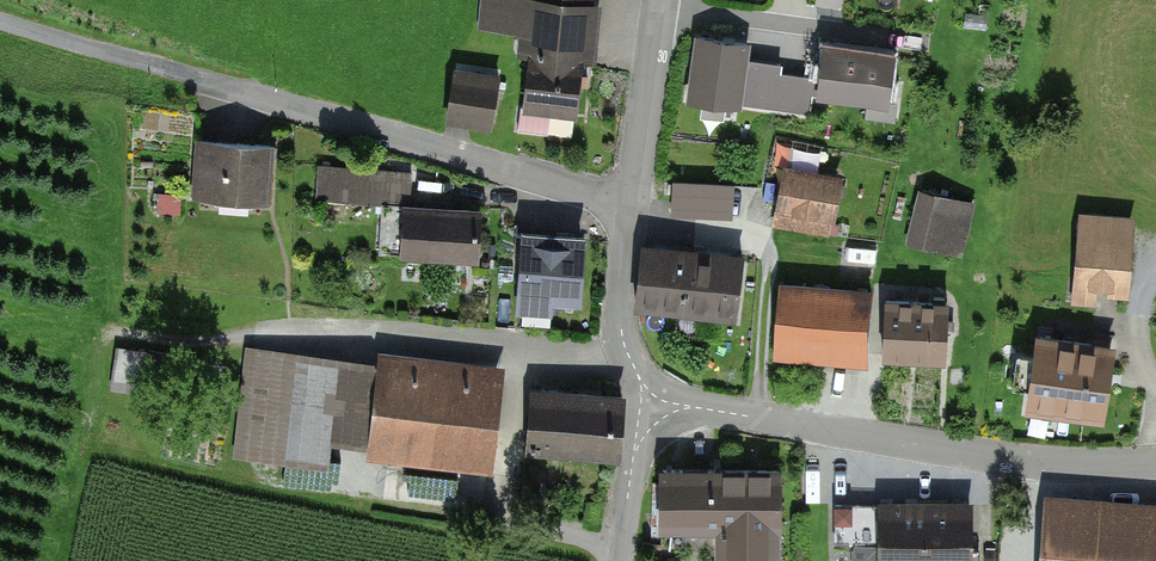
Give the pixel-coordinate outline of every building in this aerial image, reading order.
[(603,0),(482,0),(478,29),(523,35),(520,54),(536,56),(527,128),(574,134),(586,49),(597,50),(603,0)] [(748,47),(697,41),(689,104),(740,110),(740,105),(808,114),(810,98),(885,108),(892,58),(826,50),(822,84),(780,78),(781,69),(746,65),(748,47)] [(518,69),(468,61),(458,116),(508,125),(518,69)] [(782,183),(797,143),(781,138),(767,177),(782,183)] [(288,144),(207,139),(203,198),(284,204),(288,144)] [(850,220),(859,172),(798,160),(786,221),(835,231),(837,218),(850,220)] [(419,200),(421,171),(330,165),(328,194),(419,200)] [(675,214),(738,215),(738,179),(675,178),(675,214)] [(912,238),(965,254),(980,202),(927,186),(912,238)] [(191,199),(168,195),(165,214),(188,218),(191,199)] [(496,258),(500,211),(417,203),(413,250),(496,258)] [(1147,218),(1087,209),(1073,306),(1110,311),(1113,291),(1136,294),(1147,218)] [(590,228),(519,221),(510,310),(552,314),(554,298),(582,301),(590,228)] [(709,246),(655,242),(650,306),(703,310),(709,246)] [(762,251),(709,246),(703,310),(756,315),(762,251)] [(875,362),(883,287),(795,277),(787,352),(875,362)] [(959,360),(963,300),(901,296),(897,356),(959,360)] [(1135,345),(1057,332),(1043,412),(1121,425),(1135,345)] [(391,359),(256,346),(246,448),(345,458),(347,439),(382,442),(391,359)] [(511,470),(523,364),(398,349),(386,455),(511,470)] [(546,381),(542,448),(635,453),(639,387),(546,381)] [(678,465),(676,527),(795,530),(797,468),(678,465)] [(993,494),(895,492),(895,506),(842,505),(841,542),(866,542),(865,560),(992,560),(993,494)] [(1061,493),(1054,560),(1155,560),(1155,502),(1061,493)]
